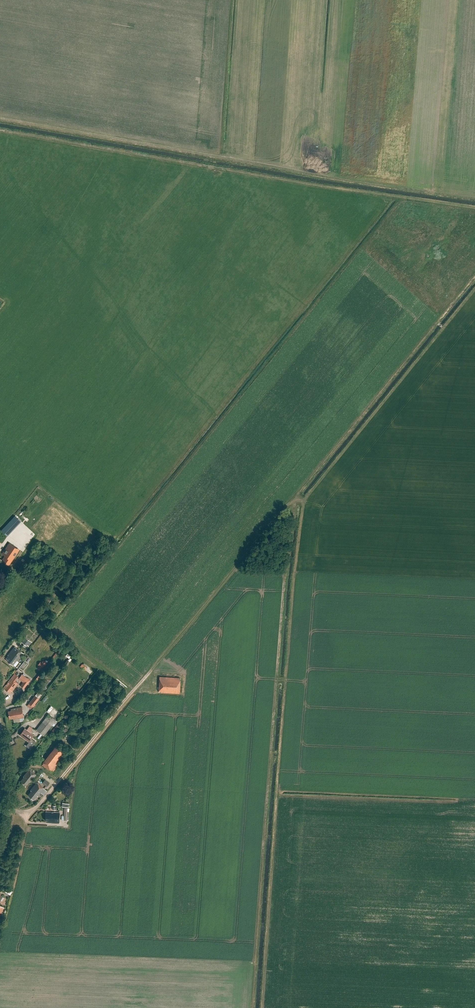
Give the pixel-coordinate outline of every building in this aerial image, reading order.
[(4,527),(10,533),(18,524),(12,519),(4,527)] [(2,560),(9,565),(18,552),(14,549),(16,547),(9,543),(2,553),(5,555),(2,560)] [(32,642),(25,637),(21,642),(26,646),(27,645),(29,646),(32,642)] [(14,646),(8,655),(6,658),(8,660),(7,661),(13,666),(17,661),(24,653),(14,646)] [(69,658),(74,653),(70,650),(65,655),(69,658)] [(40,662),(38,665),(39,666),(37,668),(41,671),(47,663),(43,660),(41,662),(40,662)] [(17,683),(14,681),(17,677),(14,674),(3,687),(10,693),(17,683)] [(22,674),(19,678),(27,684),(30,680),(28,678),(27,678),(22,674)] [(158,677),(158,693),(179,694),(179,679),(158,677)] [(39,699),(35,695),(29,703),(33,706),(39,699)] [(13,708),(13,710),(8,710),(9,718),(14,717),(14,718),(17,718),(24,717),(22,707),(13,708)] [(48,714),(36,730),(44,736),(56,720),(48,714)] [(24,728),(19,735),(28,741),(33,735),(24,728)] [(57,745),(42,765),(52,773),(56,767),(67,752),(57,745)] [(24,776),(20,781),(25,786),(29,781),(30,782),(36,774),(28,768),(23,775),(24,776)] [(30,790),(31,791),(28,795),(33,800),(36,795),(37,796),(43,789),(36,783),(30,790)] [(45,820),(47,820),(47,823),(59,823),(59,813),(45,812),(45,820)]
